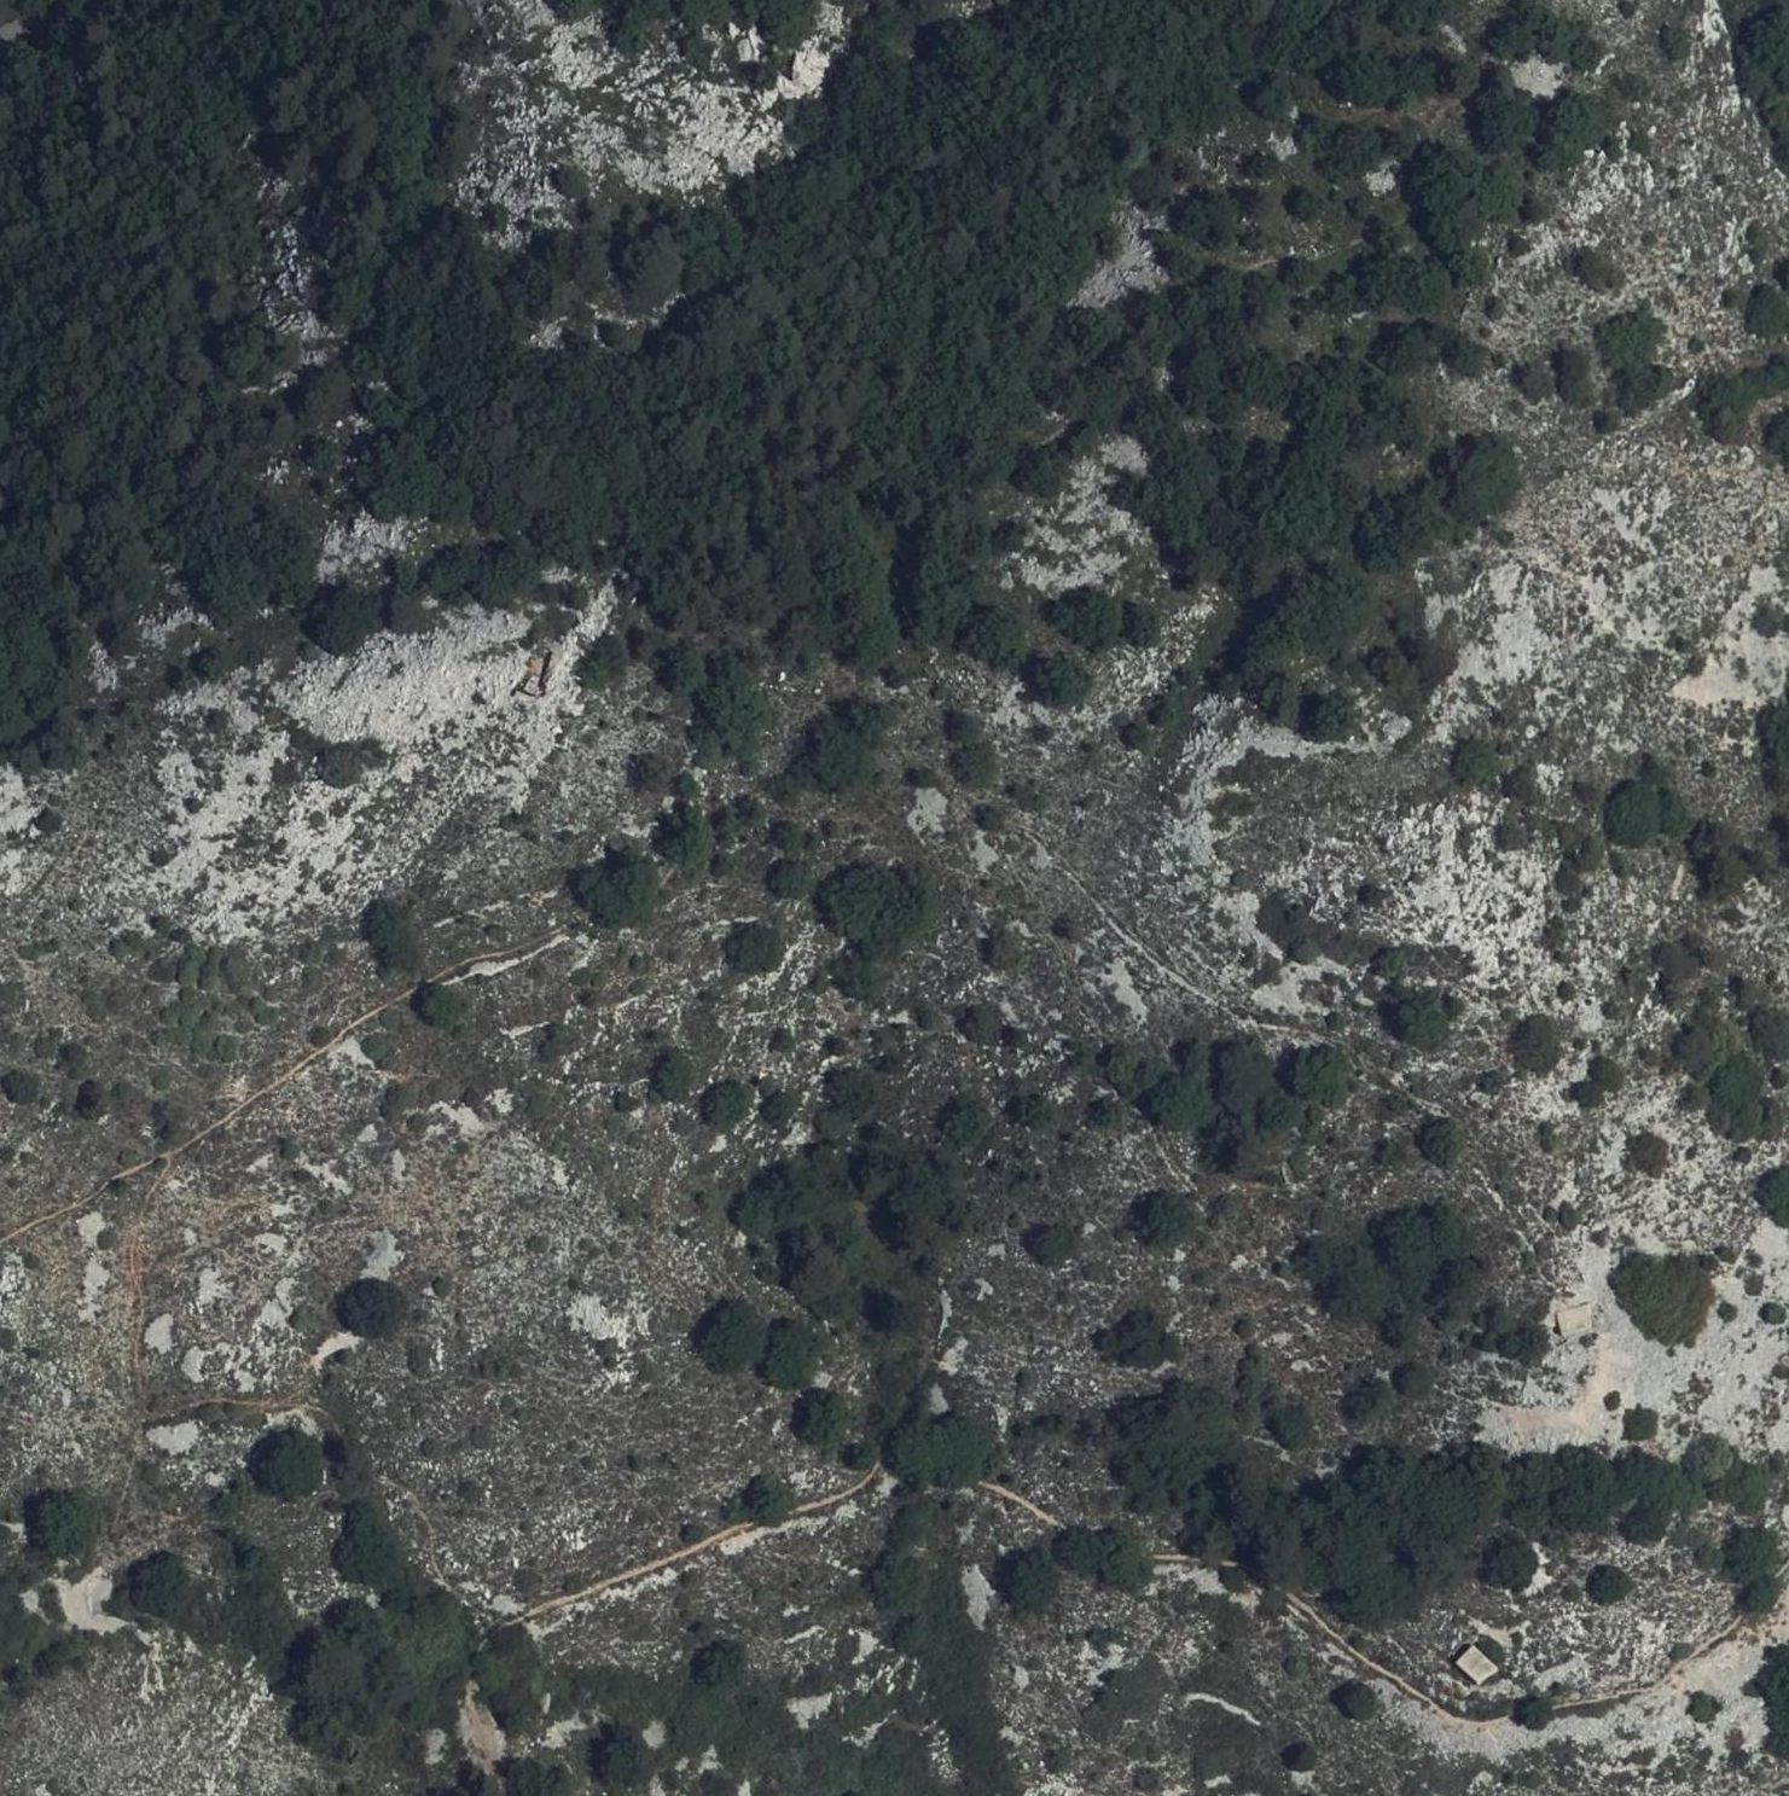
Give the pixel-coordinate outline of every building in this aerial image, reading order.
[(1585,1304),(1555,1311),(1561,1336),(1591,1329),(1585,1304)] [(1472,1645),(1453,1665),(1477,1688),(1497,1668),(1472,1645)]
